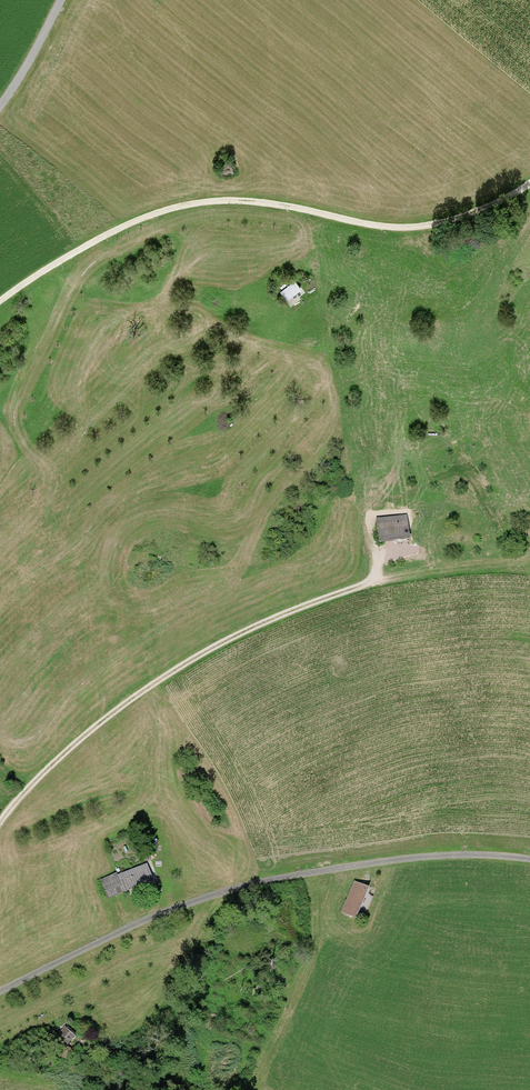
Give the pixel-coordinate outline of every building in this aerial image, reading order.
[(228,156),(214,159),(219,176),(233,173),(228,156)] [(296,282),(280,293),(290,307),(300,299),(296,293),(301,289),(296,282)] [(406,516),(374,518),(375,542),(407,540),(406,516)] [(115,873),(99,880),(107,898),(124,890),(125,893),(152,881),(145,867),(118,879),(115,873)] [(366,889),(352,883),(340,911),(354,917),(366,889)] [(74,1037),(65,1029),(55,1040),(64,1048),(74,1037)]
